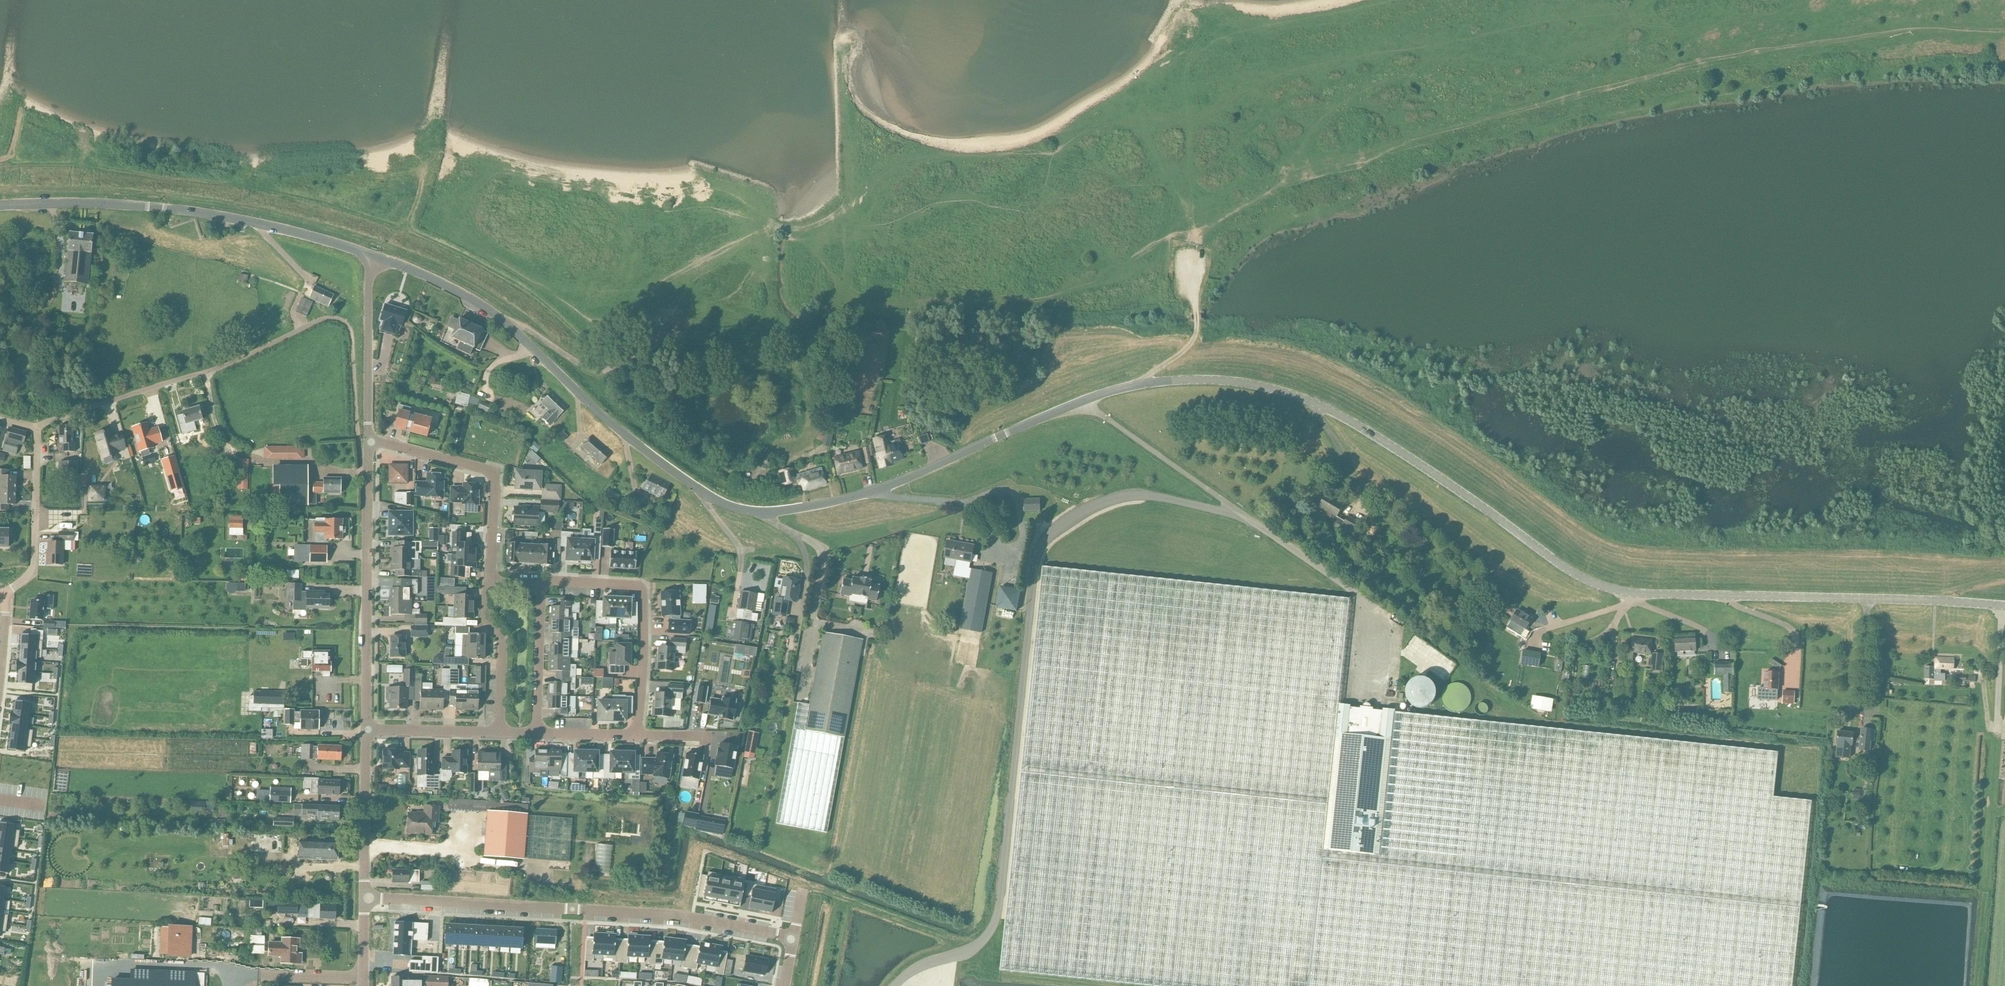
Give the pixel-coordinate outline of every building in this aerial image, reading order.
[(64,283),(88,286),(91,253),(93,235),(70,233),(68,251),(64,283)] [(314,287),(309,298),(328,307),(333,295),(314,287)] [(306,318),(313,302),(302,297),(295,313),(306,318)] [(382,331),(394,334),(397,325),(401,326),(406,311),(385,304),(380,320),(385,321),(382,331)] [(473,348),(474,348),(482,330),(459,319),(458,321),(451,318),(447,326),(454,329),(450,338),(460,342),(456,349),(469,355),(473,348)] [(540,418),(549,426),(569,405),(553,391),(541,403),(548,410),(540,418)] [(458,392),(456,403),(467,406),(470,395),(458,392)] [(410,432),(427,436),(431,420),(414,415),(414,416),(409,415),(409,414),(411,408),(399,405),(397,412),(399,412),(394,428),(405,431),(406,429),(410,430),(410,432)] [(199,407),(197,407),(197,406),(191,408),(191,409),(182,411),(183,414),(177,416),(182,434),(197,430),(194,422),(203,420),(199,407)] [(133,428),(140,452),(154,448),(153,444),(162,442),(158,428),(149,430),(147,424),(133,428)] [(63,444),(63,452),(75,452),(75,444),(73,444),(72,426),(59,426),(60,444),(63,444)] [(819,426),(815,443),(830,447),(835,430),(819,426)] [(3,451),(16,454),(19,444),(23,445),(26,432),(9,428),(3,451)] [(112,437),(110,430),(96,434),(103,458),(117,454),(116,451),(125,448),(121,434),(112,437)] [(929,434),(921,437),(924,443),(932,440),(929,434)] [(886,435),(873,439),(881,468),(890,466),(890,463),(903,459),(898,442),(888,445),(886,435)] [(591,436),(581,447),(601,464),(611,452),(591,436)] [(265,458),(304,458),(305,446),(265,445),(265,458)] [(863,448),(865,464),(871,463),(869,447),(863,448)] [(838,475),(862,469),(858,452),(834,458),(838,475)] [(174,455),(163,458),(169,481),(181,478),(174,455)] [(232,469),(231,483),(238,483),(238,489),(248,490),(249,460),(239,459),(239,469),(232,469)] [(76,474),(76,462),(60,462),(60,474),(76,474)] [(408,464),(388,464),(388,484),(408,484),(408,464)] [(307,504),(316,504),(316,494),(341,494),(341,478),(323,478),(323,482),(313,482),(313,485),(307,485),(307,467),(274,467),(274,486),(281,486),(280,504),(307,504)] [(16,491),(16,477),(10,477),(10,470),(0,469),(0,490),(16,491)] [(804,490),(825,484),(821,469),(797,476),(797,478),(794,479),(791,469),(780,472),(783,486),(798,482),(799,485),(802,484),(804,490)] [(540,473),(541,470),(532,470),(532,473),(517,472),(517,474),(516,474),(515,474),(514,474),(513,475),(513,476),(513,477),(513,478),(513,479),(514,480),(515,480),(515,481),(516,481),(516,489),(540,490),(541,473),(540,473)] [(427,497),(443,498),(444,475),(428,474),(427,484),(424,484),(424,483),(416,483),(416,495),(427,496),(427,497)] [(642,488),(663,498),(670,484),(651,475),(647,482),(646,481),(642,488)] [(463,504),(478,505),(479,485),(464,484),(463,489),(460,489),(460,488),(452,488),(451,502),(463,502),(463,504)] [(542,500),(559,501),(561,501),(562,485),(543,484),(542,500)] [(91,487),(91,500),(103,500),(104,487),(91,487)] [(0,490),(0,510),(9,510),(9,505),(15,505),(16,491),(0,490)] [(999,496),(1000,506),(1007,505),(1005,495),(999,496)] [(1324,514),(1331,518),(1333,514),(1337,517),(1344,505),(1326,495),(1319,507),(1326,511),(1324,514)] [(1025,500),(1025,511),(1040,511),(1040,499),(1025,500)] [(540,513),(558,513),(558,508),(562,508),(562,502),(559,502),(559,501),(542,500),(540,500),(540,513)] [(514,525),(537,526),(538,508),(528,507),(528,508),(515,508),(514,515),(512,516),(512,521),(514,522),(514,525)] [(389,519),(389,536),(413,536),(413,512),(398,512),(398,519),(389,519)] [(1330,527),(1350,539),(1355,530),(1354,529),(1358,521),(1347,515),(1344,521),(1336,517),(1330,527)] [(230,517),(229,535),(243,536),(243,517),(230,517)] [(315,533),(315,543),(327,543),(327,540),(342,540),(342,519),(325,519),(316,519),(316,522),(314,522),(314,533),(315,533)] [(8,547),(9,530),(0,529),(0,547),(8,547)] [(613,547),(614,530),(603,529),(602,546),(613,547)] [(47,564),(62,565),(63,550),(75,550),(75,540),(74,540),(74,532),(59,532),(58,542),(49,542),(49,554),(47,554),(47,564)] [(568,563),(578,564),(578,561),(580,561),(581,540),(572,539),(573,532),(561,532),(561,539),(560,547),(567,547),(566,560),(569,560),(568,563)] [(457,555),(476,556),(477,544),(466,544),(466,534),(453,533),(452,549),(457,549),(457,555)] [(581,564),(590,564),(591,562),(593,562),(594,549),(600,549),(601,534),(590,534),(589,540),(581,540),(580,561),(581,561),(581,564)] [(541,565),(553,566),(554,554),(560,554),(560,547),(561,539),(553,539),(552,546),(542,545),(541,565)] [(392,547),(392,559),(412,560),(412,553),(422,554),(422,541),(396,541),(396,548),(392,547)] [(960,629),(982,633),(993,573),(971,569),(969,569),(971,562),(974,546),(948,541),(945,557),(957,559),(954,576),(969,579),(960,629)] [(518,563),(519,544),(507,543),(506,563),(518,563)] [(518,563),(529,564),(531,545),(519,545),(519,544),(518,563),(518,564),(518,563)] [(541,565),(542,545),(542,546),(531,545),(529,564),(541,564),(541,565)] [(326,547),(295,546),(295,562),(326,562),(326,547)] [(609,567),(635,569),(636,553),(610,551),(609,567)] [(1209,571),(1210,555),(1203,554),(1202,571),(1209,571)] [(451,577),(464,577),(465,567),(476,567),(476,556),(457,555),(456,561),(452,561),(451,577)] [(1216,572),(1218,555),(1210,555),(1209,571),(1216,572)] [(1223,572),(1225,556),(1218,555),(1216,572),(1223,572)] [(1231,573),(1232,556),(1225,556),(1223,572),(1231,573)] [(1238,574),(1239,557),(1232,556),(1231,573),(1238,574)] [(1245,574),(1247,558),(1239,557),(1238,574),(1245,574)] [(1252,575),(1254,558),(1247,558),(1245,574),(1252,575)] [(1260,575),(1261,559),(1254,558),(1252,575),(1260,575)] [(405,577),(421,577),(421,570),(411,570),(412,560),(392,559),(392,570),(395,570),(395,575),(405,575),(405,577)] [(1267,576),(1268,559),(1261,559),(1260,575),(1267,576)] [(1274,577),(1276,560),(1268,559),(1267,576),(1274,577)] [(1276,560),(1274,577),(1282,577),(1283,560),(1276,560)] [(1414,569),(1415,567),(1411,565),(1409,568),(1409,567),(1405,573),(1418,581),(1422,575),(1423,576),(1425,572),(1422,570),(1420,575),(1417,573),(1418,571),(1414,569)] [(1150,985),(1792,985),(1811,802),(1773,798),(1778,753),(1410,714),(1412,706),(1407,702),(1397,701),(1395,710),(1383,709),(1383,711),(1373,710),(1373,708),(1360,707),(1360,709),(1350,708),(1350,706),(1339,705),(1350,599),(1043,567),(1000,970),(1150,985)] [(867,600),(876,601),(879,586),(870,584),(871,581),(868,581),(868,580),(867,577),(862,576),(860,578),(860,579),(852,578),(851,581),(843,579),(840,595),(849,596),(849,594),(857,595),(857,596),(865,598),(865,597),(867,597),(867,600)] [(435,602),(435,577),(426,577),(426,602),(435,602)] [(773,614),(785,616),(788,601),(796,602),(799,580),(784,578),(780,599),(776,598),(773,614)] [(391,601),(411,602),(411,594),(418,594),(418,580),(412,580),(412,579),(394,579),(394,588),(391,588),(391,601)] [(227,591),(247,591),(247,582),(228,582),(227,591)] [(307,610),(307,608),(329,608),(329,596),(321,596),(321,592),(302,592),(302,585),(288,585),(288,600),(293,600),(293,610),(307,610)] [(454,606),(474,607),(474,596),(460,595),(460,587),(436,586),(436,594),(444,594),(444,595),(455,596),(454,606)] [(1002,586),(998,607),(1019,611),(1023,590),(1002,586)] [(703,589),(692,592),(694,601),(705,599),(703,589)] [(668,633),(690,635),(690,621),(680,620),(680,615),(679,591),(661,592),(662,616),(669,616),(669,619),(668,619),(668,633)] [(741,619),(751,621),(752,611),(754,611),(757,594),(741,592),(738,609),(743,610),(741,619)] [(32,600),(31,619),(43,620),(44,609),(52,609),(53,596),(44,595),(43,601),(32,600)] [(595,624),(608,624),(608,618),(616,618),(617,595),(609,595),(609,598),(603,597),(603,609),(596,609),(595,624)] [(624,624),(637,625),(637,610),(630,610),(631,599),(625,598),(625,596),(617,595),(616,618),(624,618),(624,624)] [(711,604),(719,605),(720,596),(712,595),(711,604)] [(415,624),(427,624),(427,614),(419,614),(419,609),(411,609),(411,602),(391,601),(391,615),(411,615),(411,614),(415,614),(415,624)] [(552,619),(571,620),(572,613),(579,613),(580,601),(560,601),(560,607),(552,606),(552,619)] [(713,632),(718,606),(711,604),(706,631),(713,632)] [(435,625),(466,626),(466,619),(473,619),(474,607),(454,606),(454,617),(443,617),(443,623),(435,622),(435,625)] [(1507,628),(1527,640),(1532,633),(1526,629),(1532,619),(1517,610),(1511,620),(1507,628)] [(571,639),(578,639),(578,628),(571,628),(571,620),(552,619),(551,633),(560,633),(560,639),(571,639)] [(736,622),(733,639),(750,642),(753,625),(736,622)] [(410,638),(428,638),(428,626),(411,625),(410,638)] [(776,823),(827,833),(862,640),(823,632),(809,704),(798,703),(776,823)] [(469,634),(457,634),(457,638),(455,638),(455,646),(462,646),(468,646),(484,647),(484,635),(469,634)] [(773,647),(775,635),(769,634),(767,646),(773,647)] [(19,635),(19,648),(42,649),(42,641),(38,640),(38,636),(19,635)] [(405,657),(405,637),(391,637),(391,657),(405,657)] [(1694,637),(1675,638),(1676,651),(1695,650),(1694,637)] [(655,670),(673,671),(674,653),(685,653),(685,647),(686,647),(686,639),(671,638),(671,646),(672,646),(672,648),(659,647),(658,661),(656,660),(655,670)] [(1651,640),(1632,638),(1631,652),(1650,654),(1651,640)] [(550,657),(570,658),(570,651),(578,651),(578,639),(571,639),(560,639),(559,645),(551,644),(550,657)] [(609,673),(624,674),(624,666),(630,666),(631,645),(617,644),(616,665),(609,665),(609,673)] [(736,644),(735,653),(758,655),(759,646),(736,644)] [(484,659),(484,647),(468,646),(462,646),(461,657),(444,657),(444,665),(468,666),(468,659),(484,659)] [(302,647),(274,647),(274,662),(288,662),(288,660),(312,660),(312,671),(323,671),(323,676),(330,676),(330,672),(330,663),(329,663),(329,652),(312,652),(302,652),(302,647)] [(18,660),(18,661),(37,661),(37,657),(42,658),(42,649),(19,648),(18,660)] [(1521,664),(1543,667),(1545,654),(1523,650),(1521,664)] [(1652,652),(1651,670),(1659,671),(1661,653),(1652,652)] [(558,677),(575,677),(576,665),(570,665),(570,658),(550,657),(550,671),(558,671),(558,677)] [(1935,676),(1940,677),(1940,669),(1953,669),(1953,658),(1935,657),(1935,669),(1936,669),(1935,676)] [(17,660),(17,672),(18,672),(18,671),(36,672),(37,661),(18,661),(18,660),(17,660)] [(1724,676),(1724,693),(1733,693),(1733,676),(1734,676),(1733,662),(1714,662),(1715,676),(1724,676)] [(403,687),(414,687),(415,678),(415,664),(406,664),(406,669),(403,669),(403,687)] [(476,667),(476,678),(476,684),(485,684),(485,667),(476,667)] [(450,685),(450,669),(441,669),(441,685),(450,685)] [(455,710),(467,710),(468,685),(459,684),(459,669),(454,669),(450,669),(450,685),(449,706),(455,706),(455,710)] [(17,682),(17,683),(35,684),(36,672),(18,671),(18,672),(17,682)] [(1769,700),(1777,700),(1777,698),(1778,690),(1778,673),(1765,672),(1764,689),(1770,689),(1769,700)] [(549,696),(569,696),(569,690),(575,690),(575,677),(558,677),(558,683),(550,683),(549,696)] [(420,709),(432,710),(432,690),(432,683),(421,683),(421,678),(415,678),(414,687),(414,702),(420,702),(420,709)] [(468,685),(467,710),(478,711),(479,696),(485,696),(485,684),(476,684),(476,678),(468,678),(468,685)] [(603,678),(602,688),(612,689),(613,678),(603,678)] [(1425,708),(1426,707),(1427,707),(1429,706),(1430,705),(1431,704),(1432,704),(1433,703),(1433,701),(1434,700),(1435,699),(1435,698),(1436,697),(1436,695),(1436,694),(1436,693),(1436,691),(1436,690),(1435,689),(1435,687),(1434,686),(1434,685),(1433,684),(1432,683),(1431,682),(1430,681),(1429,680),(1428,679),(1427,679),(1426,678),(1424,678),(1423,678),(1420,678),(1419,678),(1418,678),(1416,678),(1415,679),(1414,679),(1413,680),(1412,681),(1411,681),(1410,682),(1409,683),(1408,684),(1407,686),(1407,687),(1406,688),(1406,689),(1405,691),(1405,692),(1405,693),(1405,695),(1406,696),(1406,697),(1406,698),(1407,700),(1408,701),(1408,702),(1409,703),(1410,704),(1411,705),(1412,706),(1413,706),(1414,707),(1416,707),(1417,708),(1418,708),(1420,708),(1421,708),(1422,708),(1424,708),(1425,708)] [(652,716),(670,717),(671,699),(682,699),(682,693),(683,693),(683,685),(668,684),(668,692),(669,692),(669,694),(656,693),(655,707),(653,706),(652,716)] [(1935,684),(1932,696),(1945,700),(1948,688),(1935,684)] [(698,686),(696,702),(705,703),(707,688),(698,686)] [(1778,690),(1777,698),(1782,699),(1782,706),(1784,706),(1784,717),(1793,718),(1793,706),(1796,706),(1797,688),(1783,687),(1783,691),(1778,690)] [(391,709),(406,709),(406,688),(387,688),(387,695),(389,695),(391,695),(391,709)] [(432,710),(443,710),(444,690),(432,690),(432,710)] [(249,696),(249,711),(252,711),(260,711),(260,708),(283,709),(284,692),(260,691),(260,692),(254,692),(254,696),(253,696),(249,696)] [(1533,707),(1550,712),(1553,699),(1537,695),(1533,707)] [(557,715),(576,715),(576,709),(568,710),(569,696),(549,696),(549,709),(557,709),(557,715)] [(612,721),(626,721),(626,713),(632,714),(633,697),(626,696),(625,701),(612,701),(612,721)] [(736,700),(722,698),(722,700),(711,699),(708,714),(719,716),(719,719),(732,721),(733,718),(734,718),(737,703),(735,703),(736,700)] [(13,712),(27,714),(31,715),(33,704),(14,701),(13,712)] [(599,723),(605,723),(605,721),(612,721),(612,701),(598,701),(598,721),(599,721),(599,723)] [(301,729),(318,729),(318,712),(301,712),(295,712),(295,710),(285,710),(274,709),(274,712),(274,717),(281,717),(281,715),(285,715),(285,725),(295,725),(295,723),(301,724),(301,729)] [(12,712),(10,723),(11,723),(29,726),(31,715),(27,714),(13,712),(12,712)] [(11,723),(9,735),(32,739),(34,730),(29,730),(29,726),(11,723)] [(1835,757),(1850,759),(1851,745),(1852,746),(1852,741),(1859,742),(1858,751),(1870,752),(1871,741),(1874,741),(1875,729),(1861,728),(1860,736),(1853,735),(1853,733),(1837,731),(1836,744),(1837,744),(1835,757)] [(9,735),(7,748),(26,751),(26,747),(31,747),(32,739),(9,735)] [(718,756),(716,764),(734,768),(738,745),(721,742),(720,748),(719,748),(717,756),(718,756)] [(317,759),(341,760),(342,747),(318,745),(318,746),(313,746),(313,744),(301,744),(301,760),(312,760),(312,759),(317,759)] [(746,744),(743,757),(753,759),(756,746),(746,744)] [(430,751),(430,749),(422,749),(422,751),(418,751),(418,766),(416,766),(416,773),(418,773),(418,775),(426,775),(426,788),(440,788),(440,775),(433,775),(434,751),(430,751)] [(567,778),(578,778),(578,772),(586,772),(586,751),(585,751),(585,749),(576,749),(576,751),(574,751),(574,764),(568,764),(567,778)] [(593,779),(603,779),(604,765),(598,765),(598,752),(597,752),(597,749),(587,749),(587,751),(586,751),(586,772),(593,772),(593,779)] [(399,753),(399,750),(384,750),(384,752),(383,752),(383,758),(384,758),(384,769),(399,769),(399,767),(409,767),(409,753),(399,753)] [(603,779),(614,779),(614,773),(622,773),(622,752),(621,752),(620,750),(613,750),(612,752),(610,752),(610,765),(604,765),(603,779)] [(629,779),(640,780),(640,766),(634,765),(634,752),(633,752),(632,750),(624,750),(623,752),(622,752),(622,773),(629,773),(629,779)] [(452,772),(467,773),(468,752),(453,751),(452,758),(443,758),(443,770),(452,770),(452,772)] [(540,770),(547,771),(548,751),(535,751),(535,759),(529,759),(529,773),(540,773),(540,770)] [(561,773),(567,774),(567,758),(561,758),(561,751),(548,751),(547,771),(561,771),(561,773)] [(489,772),(489,752),(478,752),(478,772),(489,772)] [(500,782),(507,782),(507,761),(500,761),(500,752),(489,752),(489,772),(500,772),(500,782)] [(656,760),(653,760),(652,759),(651,759),(642,758),(642,774),(653,775),(653,776),(669,779),(673,756),(657,753),(656,760)] [(687,753),(682,777),(699,780),(703,756),(687,753)] [(750,764),(749,774),(765,776),(766,765),(750,764)] [(478,793),(478,773),(471,773),(470,793),(478,793)] [(540,782),(541,773),(532,773),(532,782),(540,782)] [(310,778),(310,794),(318,794),(340,795),(340,781),(318,780),(319,778),(310,778)] [(290,802),(291,792),(270,791),(270,801),(290,802)] [(1854,791),(1852,799),(1859,800),(1860,792),(1854,791)] [(192,810),(205,810),(205,801),(193,801),(192,810)] [(488,802),(484,856),(524,859),(528,805),(488,802)] [(317,820),(339,821),(340,807),(318,806),(294,805),(293,816),(317,816),(317,820)] [(407,832),(431,834),(432,821),(437,822),(439,807),(425,806),(425,815),(408,814),(407,832)] [(684,827),(696,829),(696,827),(698,817),(699,815),(686,813),(684,827)] [(698,817),(696,827),(721,831),(723,822),(698,817)] [(294,819),(274,818),(273,826),(293,827),(294,819)] [(18,839),(20,831),(15,830),(15,826),(0,824),(0,837),(18,839)] [(12,851),(13,847),(17,848),(18,839),(0,837),(0,850),(12,851)] [(338,861),(339,842),(300,841),(299,860),(338,861)] [(612,872),(613,844),(597,843),(596,871),(612,872)] [(11,862),(12,851),(0,850),(0,860),(11,862)] [(9,873),(11,862),(0,860),(0,872),(9,873)] [(409,882),(419,882),(419,870),(409,870),(409,871),(393,871),(393,882),(409,882)] [(703,898),(703,900),(715,903),(720,879),(721,874),(708,872),(707,876),(707,880),(706,883),(705,887),(705,891),(704,895),(703,898)] [(732,881),(727,905),(740,907),(745,879),(732,876),(731,881),(732,881)] [(720,879),(715,903),(727,905),(732,881),(731,881),(720,879)] [(434,882),(421,882),(421,890),(434,890),(434,882)] [(747,883),(745,895),(751,896),(748,909),(760,911),(765,887),(747,883)] [(765,887),(760,911),(772,913),(774,901),(780,902),(782,890),(765,887)] [(319,919),(336,920),(336,907),(320,906),(320,902),(298,902),(298,904),(266,903),(266,911),(277,911),(277,914),(297,914),(297,918),(319,919)] [(7,923),(8,915),(4,914),(4,910),(0,909),(0,922),(7,923)] [(393,955),(411,956),(412,940),(428,941),(429,924),(395,922),(393,955)] [(169,925),(168,956),(191,957),(192,926),(169,925)] [(456,945),(457,925),(446,925),(445,944),(456,945)] [(467,945),(468,926),(457,925),(456,945),(467,945)] [(479,927),(468,926),(467,945),(478,946),(479,927)] [(479,927),(478,946),(489,947),(490,927),(479,927)] [(490,927),(489,947),(499,947),(501,928),(490,927)] [(499,947),(510,948),(511,928),(501,928),(499,947)] [(511,928),(510,948),(521,948),(523,929),(511,928)] [(536,930),(536,943),(555,944),(556,931),(536,930)] [(603,956),(603,958),(613,959),(613,963),(620,963),(621,941),(615,941),(615,935),(613,935),(613,933),(607,933),(606,935),(604,934),(603,956)] [(251,934),(251,953),(266,953),(266,935),(251,934)] [(586,940),(585,961),(594,962),(594,955),(603,956),(604,934),(593,934),(593,940),(586,940)] [(621,941),(620,963),(628,963),(628,957),(638,957),(639,936),(637,936),(637,934),(630,934),(630,936),(628,936),(628,942),(621,941)] [(639,936),(638,957),(647,958),(647,964),(655,965),(656,943),(650,943),(650,937),(639,936)] [(282,963),(299,964),(300,953),(296,953),(296,947),(298,947),(298,939),(282,938),(282,944),(270,943),(269,955),(282,956),(282,963)] [(656,943),(655,965),(662,966),(663,959),(672,960),(675,939),(664,938),(663,944),(656,943)] [(675,939),(672,960),(682,961),(681,968),(689,969),(692,947),(685,946),(686,940),(675,939)] [(692,947),(689,969),(696,970),(698,964),(707,966),(711,945),(700,943),(699,948),(692,947)] [(711,945),(707,966),(716,967),(715,974),(723,975),(727,954),(721,953),(722,947),(711,945)] [(422,961),(410,960),(409,972),(437,974),(438,957),(422,956),(422,961)] [(746,971),(767,975),(770,960),(749,956),(746,971)] [(552,967),(550,983),(560,984),(562,967),(552,967)] [(204,974),(197,973),(197,972),(185,971),(185,976),(178,976),(178,971),(149,970),(149,980),(112,978),(112,985),(204,985),(204,974)] [(674,980),(688,982),(689,974),(675,973),(674,980)] [(392,977),(392,985),(448,985),(448,976),(422,975),(422,976),(412,976),(412,977),(405,977),(392,977)] [(490,978),(470,977),(469,985),(490,985),(490,978)]
